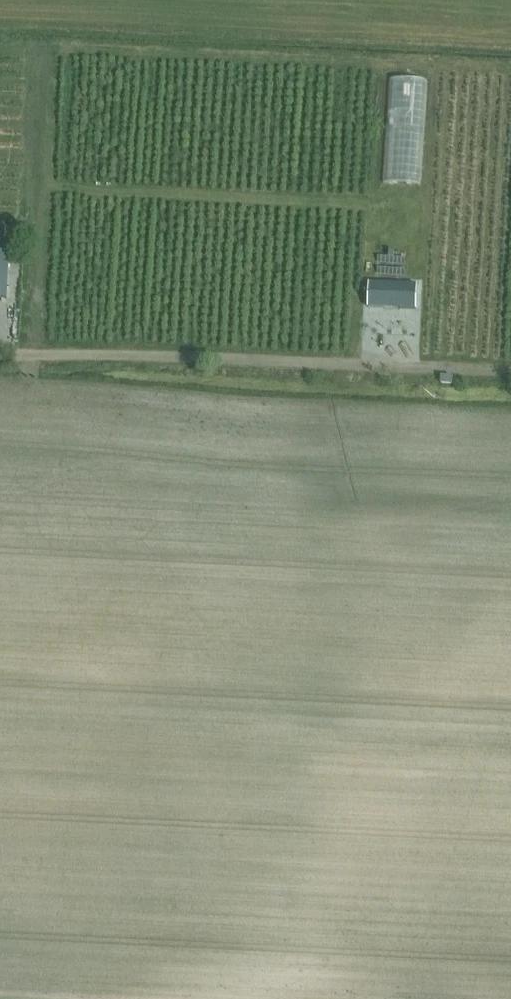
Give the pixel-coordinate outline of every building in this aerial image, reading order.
[(0,302),(0,346),(15,347),(17,303),(0,302)] [(372,349),(388,349),(389,313),(372,313),(372,349)]
